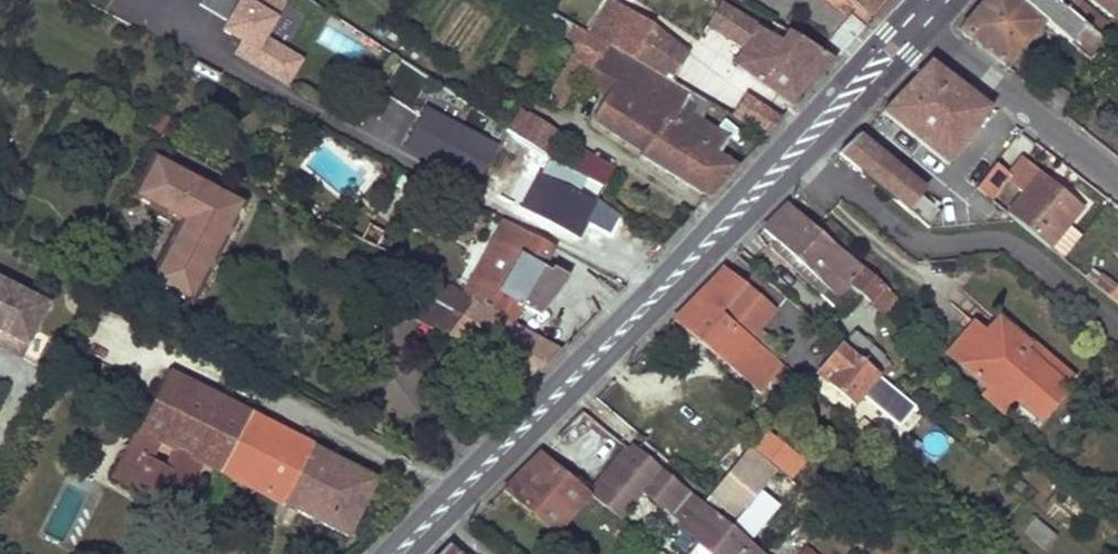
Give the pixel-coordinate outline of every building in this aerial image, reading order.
[(199,8),(227,20),(215,48),(293,83),(305,57),(270,41),(289,0),(203,0),(199,8)] [(866,16),(879,0),(845,0),(866,16)] [(1045,24),(1017,0),(985,0),(983,2),(958,30),(1006,68),(1045,24)] [(1090,61),(1104,42),(1069,13),(1052,0),(1017,0),(1045,24),(1090,61)] [(1069,13),(1080,0),(1052,0),(1069,13)] [(1117,22),(1117,0),(1090,0),(1117,22)] [(720,4),(708,25),(746,48),(736,66),(793,106),(836,60),(791,33),(784,43),(720,4)] [(628,9),(608,43),(611,44),(631,56),(634,58),(654,24),(628,9)] [(553,13),(547,23),(560,31),(566,20),(553,13)] [(588,30),(566,20),(560,31),(553,42),(574,54),(588,30)] [(654,24),(634,58),(669,80),(686,50),(654,24)] [(574,54),(548,101),(560,109),(578,77),(588,83),(611,44),(608,43),(588,30),(574,54)] [(611,44),(588,83),(608,94),(631,56),(611,44)] [(686,50),(669,80),(710,105),(765,137),(782,119),(771,111),(726,83),(686,50)] [(593,120),(643,152),(641,156),(707,198),(708,198),(710,198),(739,167),(719,153),(728,138),(699,121),(710,105),(669,80),(634,58),(631,56),(608,94),(593,120)] [(931,61),(882,112),(948,165),(992,108),(931,61)] [(1056,84),(1044,99),(1063,115),(1076,100),(1056,84)] [(515,106),(502,125),(517,134),(530,115),(515,106)] [(422,119),(399,107),(383,135),(407,147),(422,119)] [(487,117),(476,109),(468,125),(479,132),(487,117)] [(167,118),(152,110),(145,125),(160,133),(167,118)] [(530,115),(517,134),(549,155),(562,136),(530,115)] [(537,184),(495,157),(422,119),(407,147),(577,237),(605,186),(601,184),(574,171),(552,157),(537,184)] [(495,157),(537,184),(552,157),(549,155),(517,134),(502,125),(490,145),(499,152),(495,157)] [(839,160),(903,221),(928,196),(863,134),(839,160)] [(574,171),(601,184),(609,169),(583,153),(574,171)] [(154,280),(191,300),(242,203),(156,157),(137,196),(185,220),(154,280)] [(1040,174),(1021,158),(1008,173),(996,163),(984,178),(977,188),(991,200),(1007,178),(1025,192),(1008,214),(1049,248),(1063,259),(1081,235),(1068,225),(1081,208),(1061,192),(1058,195),(1055,192),(1057,188),(1040,174)] [(404,175),(398,186),(409,193),(415,181),(404,175)] [(836,297),(849,284),(862,296),(869,303),(871,300),(883,287),(884,286),(864,268),(837,246),(789,204),(763,229),(776,242),(833,295),(836,297)] [(464,293),(512,322),(524,302),(534,308),(541,307),(547,303),(552,299),(554,294),(556,289),(560,288),(563,286),(565,283),(566,280),(565,276),(563,272),(560,271),(557,271),(554,271),(552,272),(543,267),(554,247),(506,221),(501,229),(502,230),(501,237),(500,244),(499,251),(497,255),(493,262),(489,268),(484,273),(477,279),(470,286),(469,285),(464,293)] [(501,229),(469,285),(470,286),(477,279),(484,273),(489,268),(493,262),(497,255),(499,251),(500,244),(501,237),(502,230),(501,229)] [(376,247),(388,253),(393,242),(381,236),(376,247)] [(770,248),(827,301),(833,295),(776,242),(770,248)] [(725,268),(673,320),(761,392),(783,364),(778,360),(724,315),(722,314),(746,284),(725,268)] [(1113,286),(1111,281),(1102,273),(1100,275),(1093,269),(1085,277),(1117,304),(1117,290),(1113,286)] [(512,322),(464,293),(426,272),(417,288),(445,304),(435,323),(451,333),(533,379),(560,352),(511,325),(512,322)] [(0,279),(0,346),(3,341),(24,352),(48,304),(0,279)] [(746,284),(722,314),(724,315),(778,360),(782,354),(778,350),(781,346),(760,329),(776,309),(746,284)] [(833,295),(827,301),(842,315),(862,296),(849,284),(836,297),(833,295)] [(883,287),(871,300),(883,311),(895,298),(883,287)] [(405,311),(433,327),(435,323),(445,304),(417,288),(405,311)] [(964,332),(946,354),(988,389),(983,396),(1004,413),(1015,400),(1040,421),(1069,386),(1068,385),(1075,377),(1049,356),(1042,364),(1024,348),(1028,343),(998,318),(985,334),(977,343),(964,332)] [(973,321),(964,332),(977,343),(985,334),(973,321)] [(856,332),(844,346),(878,376),(889,363),(883,359),(885,356),(856,332)] [(1031,340),(1028,343),(1024,348),(1042,364),(1049,356),(1031,340)] [(0,346),(21,357),(24,352),(3,341),(0,346)] [(843,346),(820,374),(853,404),(877,377),(878,376),(844,346),(843,346)] [(195,385),(170,372),(156,399),(181,411),(195,385)] [(220,471),(250,413),(195,385),(181,411),(156,399),(115,478),(167,504),(191,456),(202,462),(220,471)] [(631,444),(639,435),(609,409),(596,423),(627,449),(631,444)] [(378,479),(250,413),(220,471),(348,538),(378,479)] [(741,419),(731,431),(740,438),(749,427),(741,419)] [(790,478),(804,461),(768,430),(761,439),(753,448),(790,478)] [(754,546),(702,503),(631,444),(627,449),(588,491),(590,493),(618,518),(642,490),(662,507),(661,509),(696,538),(714,553),(763,553),(754,546)] [(554,535),(584,500),(590,493),(588,491),(541,453),(503,491),(554,535)] [(712,496),(738,518),(772,477),(746,455),(712,496)] [(167,504),(178,509),(202,462),(191,456),(167,504)] [(784,477),(774,489),(789,502),(800,490),(784,477)] [(774,489),(770,493),(786,507),(789,502),(774,489)] [(590,493),(584,500),(596,512),(592,516),(610,530),(619,519),(618,518),(590,493)] [(1045,550),(1056,536),(1034,518),(1023,532),(1045,550)] [(689,553),(714,553),(696,538),(685,551),(689,553)] [(763,553),(770,553),(774,549),(761,538),(754,546),(763,553)] [(441,553),(459,553),(449,546),(441,553)]
